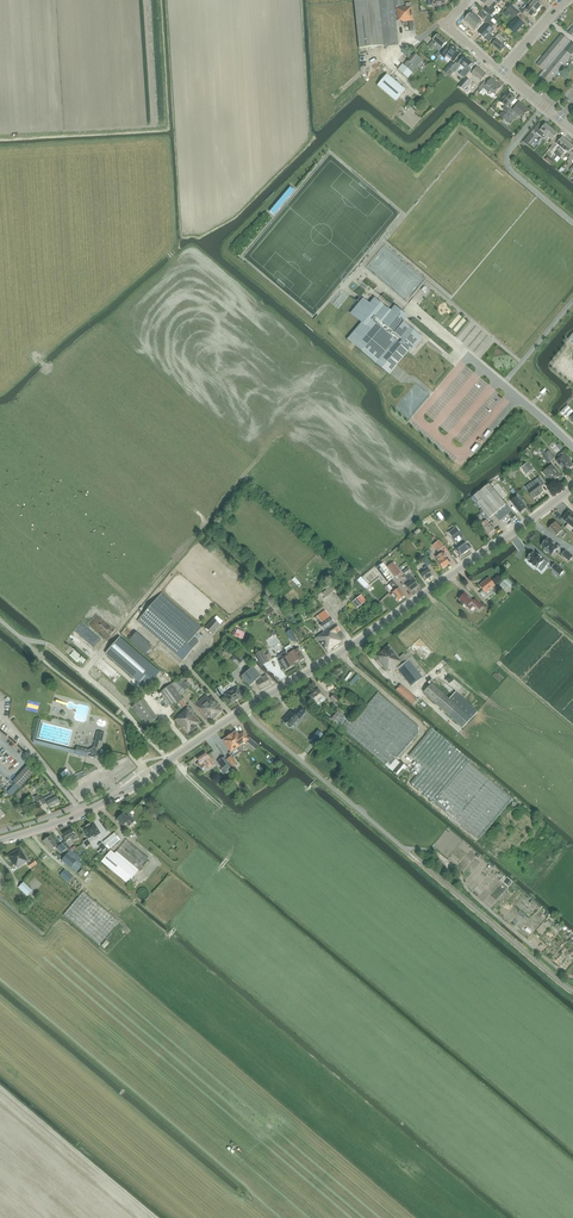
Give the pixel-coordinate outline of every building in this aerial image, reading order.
[(413,21),(411,6),(410,6),(410,3),(406,4),(406,7),(400,7),(400,6),(403,6),(402,0),(363,0),(354,1),(359,48),(398,44),(395,21),(402,21),(402,22),(413,21)] [(441,5),(445,5),(445,0),(432,0),(432,6),(436,6),(436,7),(437,8),(440,8),(441,7),(441,5)] [(482,3),(489,8),(488,9),(491,11),(496,5),(491,0),(485,0),(482,3)] [(527,3),(537,12),(542,6),(535,0),(530,0),(527,3)] [(521,7),(518,10),(523,14),(525,12),(532,17),(534,15),(534,16),(535,16),(537,14),(537,12),(527,3),(526,3),(525,5),(522,9),(521,7)] [(512,5),(506,11),(516,20),(508,28),(515,34),(524,25),(516,18),(520,13),(512,5)] [(482,11),(479,15),(484,20),(488,16),(482,11)] [(480,23),(470,15),(465,21),(475,30),(480,23)] [(486,24),(478,33),(485,39),(489,42),(493,38),(489,34),(493,30),(490,28),(494,25),(491,22),(494,19),(490,16),(484,22),(486,24)] [(499,26),(505,31),(508,28),(502,22),(499,26)] [(505,47),(501,43),(505,39),(499,34),(496,38),(497,39),(492,45),(501,52),(505,47)] [(506,37),(514,44),(516,41),(508,34),(506,37)] [(432,43),(430,46),(433,48),(435,45),(436,43),(443,48),(447,42),(438,35),(434,41),(432,43)] [(536,65),(541,69),(543,71),(538,78),(540,79),(539,80),(546,86),(572,53),(572,45),(567,40),(561,35),(536,65)] [(447,46),(441,55),(445,58),(447,56),(454,62),(460,54),(461,53),(460,53),(457,50),(456,50),(456,49),(455,49),(452,46),(451,46),(450,48),(447,46)] [(422,61),(413,53),(411,56),(409,54),(407,57),(409,59),(407,61),(403,65),(400,62),(395,68),(408,78),(422,61)] [(464,56),(456,65),(463,72),(460,75),(464,79),(471,70),(468,68),(472,63),(472,62),(472,61),(470,59),(469,59),(468,60),(464,56)] [(486,75),(477,68),(472,74),(470,72),(466,76),(475,84),(477,81),(479,83),(481,81),(486,75)] [(396,101),(405,90),(387,74),(377,85),(396,101)] [(468,87),(472,83),(465,77),(462,82),(468,87)] [(484,82),(476,91),(480,94),(484,88),(489,93),(491,91),(495,94),(501,87),(491,79),(487,84),(484,82)] [(514,98),(507,92),(499,102),(504,106),(502,108),(506,112),(511,107),(508,104),(514,98)] [(510,124),(517,114),(519,116),(520,115),(523,117),(529,110),(519,103),(513,110),(511,109),(503,118),(510,124)] [(540,127),(536,132),(542,137),(539,140),(541,142),(552,129),(546,125),(544,127),(542,125),(540,127)] [(558,139),(555,137),(557,134),(552,129),(541,142),(544,145),(548,141),(547,141),(549,139),(551,141),(549,143),(552,145),(558,139)] [(563,150),(568,143),(562,138),(560,141),(558,139),(552,145),(555,148),(558,145),(560,148),(558,151),(555,154),(557,156),(563,150)] [(572,149),(572,147),(568,143),(563,150),(557,156),(560,158),(563,154),(563,155),(565,152),(568,154),(566,157),(569,159),(572,154),(572,153),(571,151),(572,149)] [(551,161),(555,158),(550,153),(546,157),(551,161)] [(294,190),(291,187),(270,212),(273,215),(294,190)] [(348,339),(351,342),(355,346),(362,352),(383,369),(388,373),(389,374),(390,373),(397,365),(408,352),(411,355),(424,340),(421,338),(416,334),(412,330),(407,326),(411,322),(407,319),(400,313),(372,289),(351,313),(362,322),(348,339)] [(456,318),(451,323),(455,328),(461,323),(456,318)] [(459,357),(462,354),(454,347),(452,350),(459,357)] [(474,386),(478,388),(480,385),(484,387),(488,381),(481,376),(474,386)] [(411,417),(432,390),(417,379),(396,406),(411,417)] [(572,408),(569,402),(562,407),(566,413),(572,408)] [(546,453),(552,461),(555,458),(549,450),(546,453)] [(557,456),(560,459),(557,462),(566,472),(572,466),(564,456),(566,455),(563,451),(557,456)] [(552,461),(546,453),(543,455),(549,463),(552,461)] [(527,472),(535,467),(531,459),(522,464),(527,472)] [(552,465),(544,471),(553,482),(561,476),(552,465)] [(545,484),(540,478),(532,483),(534,486),(528,491),(534,499),(537,496),(538,497),(541,495),(540,494),(544,491),(541,487),(545,484)] [(473,498),(484,512),(487,515),(483,518),(486,521),(487,520),(487,521),(490,518),(494,515),(500,521),(512,511),(507,504),(490,484),(473,498)] [(519,495),(511,502),(521,513),(522,513),(526,510),(525,510),(527,508),(523,503),(524,501),(518,494),(519,495)] [(432,520),(440,513),(437,509),(429,516),(432,520)] [(490,525),(487,521),(487,520),(486,521),(483,518),(487,515),(484,512),(478,517),(484,523),(481,525),(485,530),(484,531),(489,536),(490,536),(494,533),(493,532),(495,530),(491,524),(490,525)] [(564,519),(569,524),(566,527),(572,533),(572,515),(569,512),(569,513),(568,513),(566,516),(566,515),(566,516),(565,517),(566,517),(564,519)] [(550,528),(549,529),(557,536),(559,534),(563,538),(566,534),(556,523),(552,526),(550,527),(550,528)] [(469,549),(465,543),(468,541),(460,531),(457,527),(448,533),(451,538),(458,547),(455,550),(460,556),(469,549)] [(548,539),(541,546),(542,546),(545,549),(544,550),(548,553),(549,553),(552,555),(559,548),(558,548),(555,545),(551,542),(548,539)] [(438,552),(444,547),(439,541),(433,545),(438,552)] [(562,555),(570,561),(569,561),(570,562),(572,558),(572,557),(566,551),(562,555)] [(530,557),(527,560),(528,560),(530,562),(530,563),(529,563),(534,567),(535,567),(534,567),(535,566),(538,568),(537,569),(538,569),(542,572),(546,567),(549,563),(544,559),(543,560),(541,558),(542,558),(538,554),(537,554),(538,554),(537,555),(534,553),(534,552),(531,556),(531,555),(530,556),(530,557)] [(438,562),(442,569),(449,564),(445,558),(447,556),(445,553),(442,554),(442,553),(436,557),(438,562)] [(427,566),(430,564),(425,557),(422,559),(427,566)] [(393,562),(387,566),(395,576),(401,572),(393,562)] [(387,582),(394,577),(383,563),(376,568),(387,582)] [(555,564),(551,568),(552,568),(560,575),(561,576),(564,571),(555,564)] [(425,581),(433,575),(427,566),(423,569),(425,571),(420,575),(425,581)] [(413,578),(412,578),(409,573),(411,572),(408,568),(402,572),(405,576),(406,576),(409,580),(410,580),(410,581),(405,585),(410,592),(418,586),(413,578)] [(503,580),(503,581),(510,588),(513,584),(506,577),(503,580)] [(488,591),(494,586),(489,578),(479,585),(483,590),(479,593),(485,600),(491,595),(488,591)] [(398,601),(405,596),(399,588),(393,581),(389,584),(391,587),(394,591),(392,593),(398,601)] [(332,586),(322,593),(326,597),(335,590),(332,586)] [(194,637),(202,628),(162,593),(137,621),(183,661),(199,642),(194,637)] [(466,607),(467,606),(470,610),(474,605),(474,604),(479,609),(483,606),(476,599),(472,602),(472,601),(465,593),(462,596),(461,596),(459,597),(459,598),(459,599),(466,607)] [(358,608),(366,601),(361,595),(353,602),(358,608)] [(341,640),(345,637),(325,610),(314,618),(324,631),(316,637),(327,653),(339,644),(338,644),(342,641),(341,640)] [(212,635),(220,626),(213,619),(205,628),(212,635)] [(296,639),(291,630),(286,633),(291,642),(296,639)] [(129,640),(145,654),(148,656),(152,651),(150,649),(153,646),(136,632),(129,640)] [(105,654),(145,689),(160,672),(119,637),(105,654)] [(411,686),(422,678),(404,654),(399,657),(389,645),(375,656),(387,671),(391,668),(391,669),(395,666),(411,686)] [(292,649),(287,652),(294,663),(299,660),(300,662),(305,658),(302,653),(300,654),(297,649),(294,651),(292,649)] [(261,666),(269,662),(262,651),(255,655),(261,666)] [(285,653),(278,657),(280,661),(279,661),(285,670),(294,665),(294,663),(287,652),(286,651),(284,652),(285,653)] [(261,690),(271,684),(266,675),(262,678),(261,676),(253,667),(241,677),(250,686),(258,679),(259,681),(257,682),(261,690)] [(353,683),(361,674),(358,671),(350,680),(353,683)] [(189,688),(180,677),(172,684),(181,695),(189,688)] [(400,692),(404,689),(398,683),(394,687),(400,692)] [(432,683),(423,692),(463,728),(477,712),(456,692),(449,699),(432,683)] [(172,684),(161,692),(172,707),(181,702),(183,700),(172,684)] [(243,696),(237,687),(225,695),(231,704),(235,701),(238,700),(238,699),(243,696)] [(318,689),(310,696),(317,706),(326,699),(318,689)] [(405,689),(401,694),(412,704),(417,699),(405,689)] [(377,693),(353,722),(338,710),(331,719),(388,768),(418,733),(417,727),(377,693)] [(27,703),(38,705),(40,697),(29,695),(27,703)] [(206,695),(201,699),(216,717),(223,711),(214,701),(213,702),(206,695)] [(336,703),(339,700),(333,695),(330,698),(336,703)] [(157,718),(143,699),(132,707),(146,727),(157,718)] [(216,717),(201,699),(194,705),(209,723),(216,717)] [(291,711),(283,720),(287,723),(286,724),(290,727),(299,718),(299,719),(302,716),(306,712),(299,706),(296,710),(293,713),(291,711)] [(178,717),(175,720),(181,727),(195,715),(188,707),(178,716),(178,717)] [(195,715),(181,727),(187,734),(201,722),(195,715)] [(410,783),(434,803),(478,840),(512,799),(468,762),(470,760),(432,728),(409,755),(417,763),(413,768),(419,773),(410,783)] [(229,736),(237,748),(249,739),(243,731),(238,735),(236,731),(229,736)] [(101,748),(105,734),(98,732),(94,747),(89,750),(77,747),(75,754),(87,758),(88,756),(94,758),(98,756),(100,749),(101,749),(101,748)] [(230,752),(237,748),(229,736),(222,741),(230,752)] [(251,739),(248,743),(256,749),(259,745),(251,739)] [(205,753),(196,758),(199,762),(197,765),(201,770),(207,764),(209,768),(213,765),(211,762),(210,762),(209,760),(210,760),(205,753)] [(231,756),(227,759),(233,767),(237,764),(231,756)] [(225,757),(218,762),(222,769),(224,767),(225,767),(226,766),(228,769),(231,767),(225,757)] [(399,777),(406,767),(400,762),(398,765),(395,762),(389,768),(393,771),(399,777)] [(29,763),(12,782),(20,788),(36,770),(29,763)] [(66,769),(60,774),(65,780),(71,775),(66,769)] [(50,792),(51,795),(41,800),(43,805),(47,803),(50,808),(59,803),(53,791),(50,792)] [(135,821),(129,814),(126,816),(123,814),(117,820),(123,826),(126,823),(131,828),(135,825),(133,823),(135,821)] [(94,822),(82,829),(89,839),(93,837),(93,838),(100,833),(94,822)] [(73,842),(79,838),(77,835),(76,836),(72,829),(63,834),(67,841),(71,839),(73,842)] [(127,883),(137,872),(149,858),(127,840),(115,854),(111,851),(112,849),(111,848),(120,840),(115,833),(103,842),(109,849),(107,850),(109,853),(102,862),(127,883)] [(57,846),(50,836),(42,842),(50,852),(57,846)] [(71,849),(69,846),(64,841),(61,844),(66,849),(69,851),(71,849)] [(102,850),(98,853),(100,855),(106,851),(105,850),(107,849),(102,843),(98,846),(102,850)] [(66,849),(61,844),(56,849),(61,854),(66,849)] [(7,856),(8,857),(13,866),(15,865),(17,868),(26,862),(30,868),(37,864),(34,860),(30,862),(21,847),(7,856)] [(82,859),(73,852),(73,851),(72,849),(71,849),(69,851),(67,854),(62,861),(71,868),(76,872),(82,865),(79,863),(82,859)] [(160,863),(149,876),(153,879),(164,866),(160,863)] [(68,883),(73,877),(65,870),(60,875),(68,883)] [(24,882),(19,888),(27,896),(32,891),(24,882)] [(147,894),(147,893),(147,891),(146,889),(145,888),(144,887),(142,887),(141,887),(139,887),(137,888),(136,890),(135,891),(135,893),(135,895),(137,897),(137,898),(138,898),(140,899),(141,899),(143,899),(145,897),(146,897),(147,895),(147,894)] [(99,945),(119,922),(83,892),(63,914),(99,945)]
